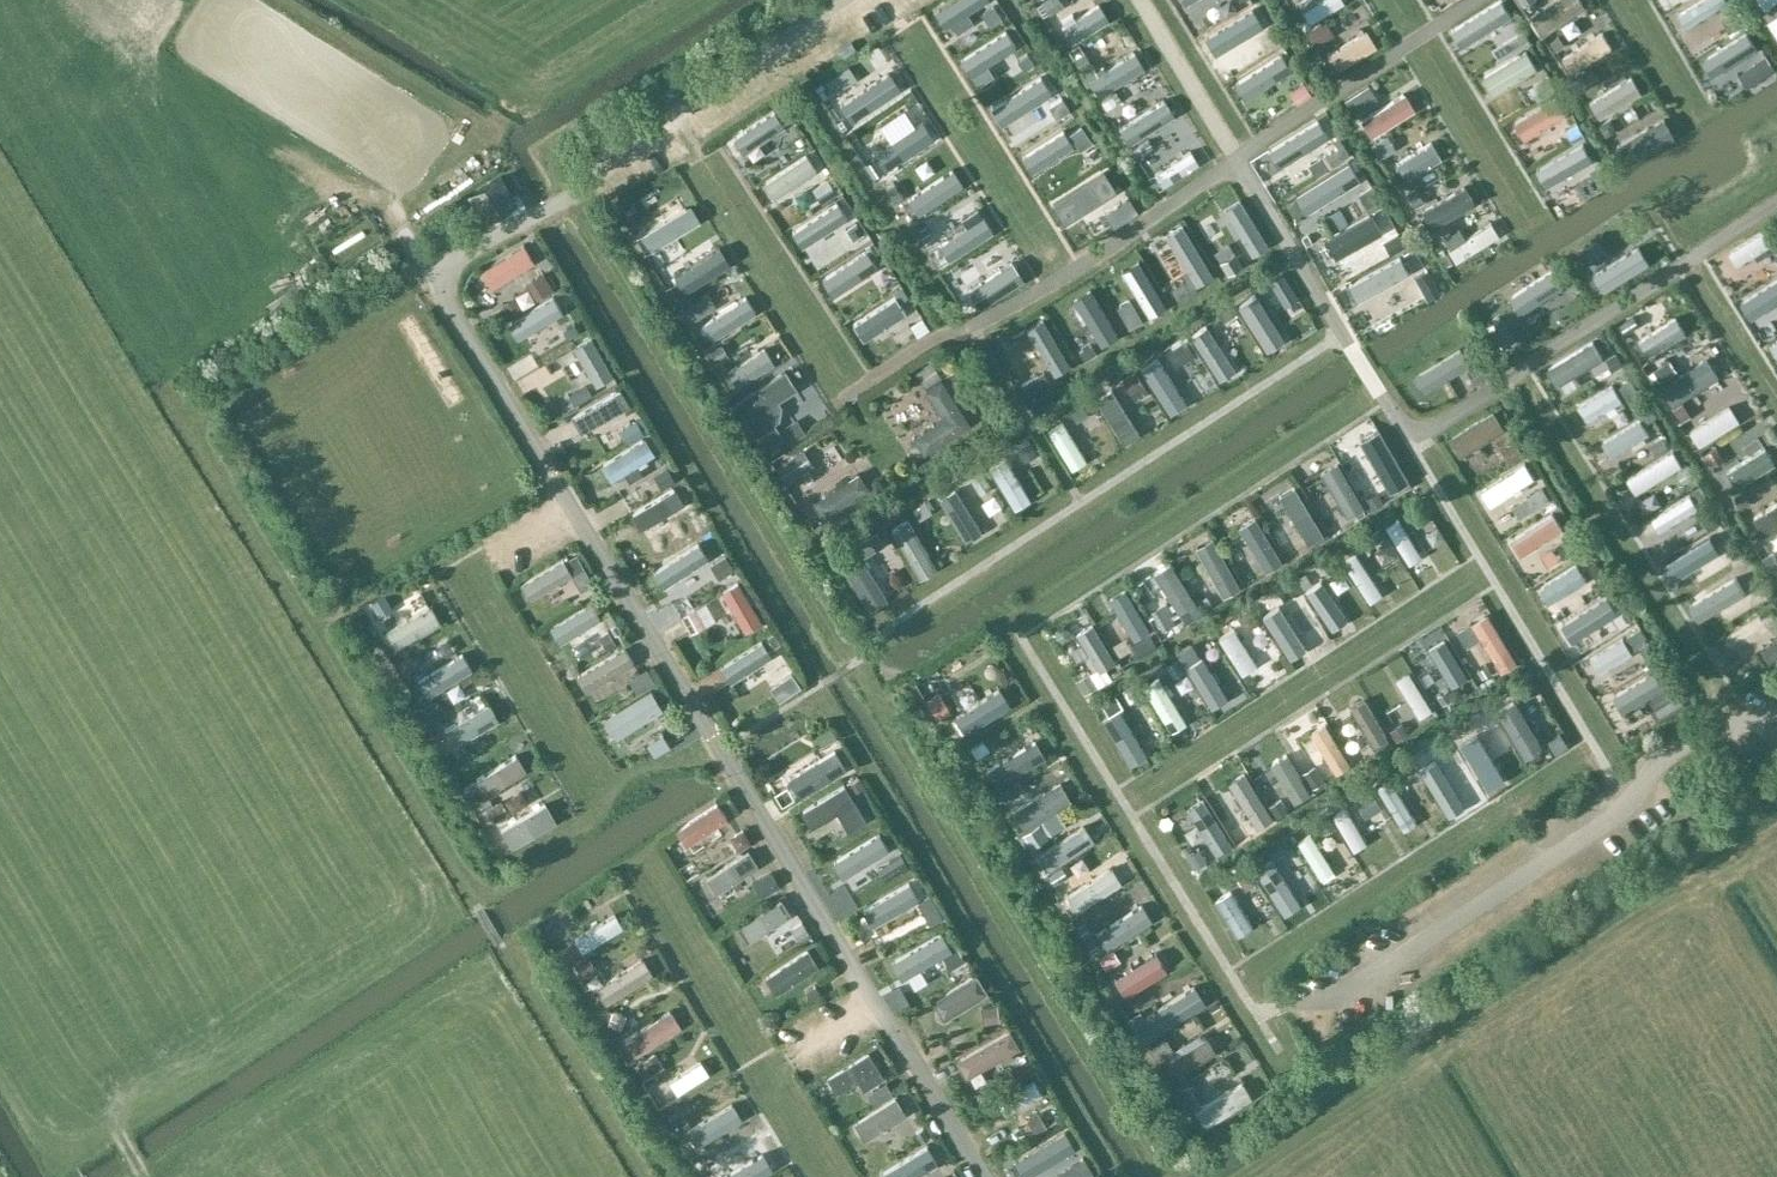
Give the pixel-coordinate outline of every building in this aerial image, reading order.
[(1067,17),(1075,35),(1118,16),(1111,0),(1106,0),(1067,17)] [(1232,43),(1270,20),(1258,0),(1220,23),(1232,43)] [(1315,17),(1344,0),(1304,0),(1315,17)] [(1474,33),(1518,13),(1512,0),(1501,0),(1466,16),(1474,33)] [(1588,0),(1554,0),(1542,7),(1552,22),(1588,0)] [(1689,4),(1701,18),(1722,0),(1694,0),(1689,4)] [(1736,20),(1755,14),(1750,0),(1731,6),(1736,20)] [(1335,12),(1320,21),(1328,33),(1342,24),(1335,12)] [(1611,20),(1570,46),(1581,64),(1623,38),(1611,20)] [(1343,60),(1388,41),(1379,21),(1335,41),(1343,60)] [(1724,65),(1763,37),(1752,22),(1713,50),(1724,65)] [(1503,83),(1551,60),(1541,39),(1493,62),(1503,83)] [(815,40),(804,46),(817,69),(827,64),(815,40)] [(1111,84),(1150,60),(1140,44),(1101,68),(1111,84)] [(1249,72),(1259,88),(1301,61),(1290,45),(1249,72)] [(1600,93),(1611,111),(1654,85),(1642,67),(1600,93)] [(1308,98),(1324,91),(1315,72),(1299,79),(1308,98)] [(1040,83),(1049,104),(1067,97),(1058,75),(1040,83)] [(1381,129),(1425,100),(1414,83),(1369,111),(1381,129)] [(1354,113),(1369,95),(1358,85),(1342,103),(1354,113)] [(1517,113),(1531,140),(1581,114),(1567,86),(1517,113)] [(1278,119),(1298,105),(1289,93),(1269,107),(1278,119)] [(738,126),(749,144),(798,115),(788,97),(738,126)] [(1636,155),(1687,129),(1676,107),(1625,133),(1636,155)] [(1290,158),(1335,131),(1326,115),(1281,142),(1290,158)] [(1071,127),(1075,143),(1095,136),(1090,121),(1071,127)] [(1347,129),(1329,142),(1339,156),(1357,144),(1347,129)] [(1416,172),(1451,149),(1440,130),(1404,153),(1416,172)] [(1539,160),(1561,201),(1621,168),(1613,153),(1577,173),(1573,166),(1596,153),(1585,135),(1539,160)] [(829,161),(819,144),(772,169),(781,187),(829,161)] [(1375,199),(1388,192),(1368,153),(1305,185),(1314,204),(1364,179),(1375,199)] [(1437,180),(1444,191),(1462,179),(1455,167),(1437,180)] [(1431,204),(1446,223),(1486,191),(1472,173),(1431,204)] [(517,203),(512,194),(502,178),(470,197),(486,222),(517,203)] [(1087,202),(1101,222),(1137,198),(1124,178),(1087,202)] [(647,224),(658,242),(711,209),(694,181),(656,204),(663,214),(647,224)] [(851,185),(804,214),(819,239),(845,223),(839,214),(861,201),(851,185)] [(645,195),(630,204),(638,216),(652,207),(645,195)] [(1381,204),(1317,233),(1333,267),(1351,259),(1346,249),(1392,228),(1381,204)] [(1497,207),(1452,237),(1463,255),(1509,226),(1497,207)] [(1776,238),(1776,220),(1776,218),(1737,240),(1746,256),(1776,238)] [(498,277),(545,254),(536,235),(489,259),(498,277)] [(871,239),(828,261),(839,281),(882,258),(871,239)] [(1366,295),(1436,260),(1425,239),(1355,275),(1366,295)] [(723,243),(684,266),(694,283),(732,260),(723,243)] [(556,260),(536,272),(545,287),(565,276),(556,260)] [(1758,284),(1769,300),(1776,294),(1776,270),(1758,284)] [(511,294),(521,306),(537,294),(528,282),(511,294)] [(570,282),(524,307),(534,323),(579,298),(570,282)] [(897,288),(859,315),(869,328),(906,301),(897,288)] [(1262,288),(1248,296),(1271,339),(1286,331),(1262,288)] [(752,289),(716,312),(725,326),(761,302),(752,289)] [(556,314),(562,326),(586,314),(579,302),(556,314)] [(1654,346),(1691,327),(1683,311),(1645,330),(1654,346)] [(1198,326),(1229,371),(1246,360),(1215,315),(1198,326)] [(750,374),(784,354),(763,320),(729,341),(750,374)] [(582,356),(592,350),(605,372),(620,363),(598,325),(573,339),(582,356)] [(1680,392),(1731,368),(1711,327),(1676,344),(1680,352),(1664,359),(1680,392)] [(1604,329),(1555,358),(1569,380),(1617,352),(1604,329)] [(1457,364),(1481,355),(1474,338),(1424,357),(1436,388),(1462,378),(1457,364)] [(1184,340),(1173,355),(1185,363),(1196,348),(1184,340)] [(1147,356),(1174,401),(1191,391),(1165,346),(1147,356)] [(790,425),(777,400),(806,385),(796,364),(747,388),(770,435),(790,425)] [(1598,412),(1640,389),(1629,369),(1587,393),(1598,412)] [(594,375),(577,383),(583,394),(600,386),(594,375)] [(627,377),(581,407),(590,422),(637,393),(627,377)] [(1123,378),(1107,385),(1128,433),(1145,425),(1123,378)] [(1098,389),(1085,398),(1096,413),(1109,404),(1098,389)] [(1709,436),(1749,410),(1738,394),(1698,420),(1709,436)] [(1491,447),(1511,437),(1504,423),(1514,418),(1505,400),(1457,425),(1474,459),(1492,450),(1491,447)] [(1661,427),(1650,407),(1613,428),(1624,448),(1661,427)] [(1055,420),(1079,460),(1095,451),(1071,411),(1055,420)] [(623,477),(669,443),(653,422),(607,456),(623,477)] [(1021,451),(1045,442),(1039,426),(1015,434),(1021,451)] [(1376,444),(1395,479),(1411,470),(1392,435),(1376,444)] [(794,471),(822,456),(813,439),(785,453),(794,471)] [(1636,463),(1643,480),(1691,460),(1685,444),(1636,463)] [(1732,464),(1741,478),(1775,458),(1767,444),(1732,464)] [(1015,445),(998,452),(1019,499),(1035,492),(1015,445)] [(1534,449),(1489,485),(1501,500),(1546,464),(1534,449)] [(1351,501),(1369,488),(1343,453),(1313,476),(1324,491),(1336,482),(1351,501)] [(987,513),(1012,502),(994,461),(969,472),(987,513)] [(653,522),(696,492),(684,475),(641,505),(653,522)] [(1669,484),(1675,500),(1662,504),(1667,518),(1709,503),(1703,484),(1693,487),(1690,477),(1669,484)] [(1267,508),(1248,518),(1272,561),(1294,549),(1295,551),(1307,544),(1295,524),(1317,512),(1298,478),(1287,484),(1294,496),(1286,501),(1296,517),(1278,527),(1267,508)] [(1518,519),(1524,538),(1572,522),(1560,489),(1537,497),(1542,511),(1518,519)] [(1760,505),(1776,538),(1776,497),(1760,505)] [(1659,504),(1645,511),(1657,535),(1671,528),(1659,504)] [(1738,534),(1746,529),(1732,504),(1723,509),(1738,534)] [(915,509),(903,517),(926,550),(938,542),(915,509)] [(1394,518),(1415,557),(1430,549),(1409,509),(1394,518)] [(1724,521),(1710,530),(1699,515),(1684,526),(1693,539),(1683,545),(1694,561),(1734,534),(1724,521)] [(887,546),(900,538),(890,521),(877,528),(887,546)] [(1203,540),(1232,587),(1249,577),(1221,530),(1203,540)] [(716,531),(671,552),(679,569),(724,548),(716,531)] [(541,590),(583,568),(574,550),(532,571),(541,590)] [(1194,614),(1212,598),(1171,552),(1153,567),(1194,614)] [(1548,592),(1602,573),(1595,554),(1541,573),(1548,592)] [(878,597),(892,588),(873,557),(858,566),(878,597)] [(1741,595),(1735,586),(1754,573),(1745,559),(1709,582),(1725,605),(1741,595)] [(1757,591),(1772,586),(1766,570),(1752,575),(1757,591)] [(730,581),(753,624),(771,615),(748,571),(730,581)] [(1315,586),(1338,622),(1354,611),(1331,575),(1315,586)] [(1143,630),(1159,621),(1137,583),(1121,593),(1143,630)] [(1577,606),(1585,624),(1636,602),(1628,583),(1577,606)] [(1165,622),(1183,611),(1171,592),(1154,603),(1165,622)] [(578,639),(615,615),(601,594),(564,618),(578,639)] [(690,604),(697,623),(717,616),(710,596),(690,604)] [(1282,597),(1268,607),(1293,643),(1307,633),(1282,597)] [(1472,638),(1478,633),(1468,623),(1481,609),(1469,598),(1450,617),(1472,638)] [(410,633),(450,617),(444,602),(404,618),(410,633)] [(1508,667),(1527,656),(1497,604),(1478,616),(1508,667)] [(1776,623),(1776,618),(1769,605),(1732,628),(1743,645),(1776,623)] [(1104,614),(1088,620),(1107,666),(1123,660),(1104,614)] [(1226,628),(1255,677),(1293,655),(1278,629),(1256,642),(1242,618),(1226,628)] [(744,673),(780,646),(765,626),(729,652),(744,673)] [(1608,665),(1644,644),(1635,627),(1598,648),(1608,665)] [(443,656),(464,649),(460,636),(438,644),(443,656)] [(646,674),(630,642),(591,663),(608,694),(646,674)] [(1186,646),(1169,654),(1188,692),(1204,684),(1186,646)] [(470,648),(435,672),(444,686),(479,663),(470,648)] [(1486,676),(1500,668),(1491,654),(1477,662),(1486,676)] [(1635,700),(1675,680),(1665,661),(1625,681),(1635,700)] [(1418,663),(1404,672),(1428,710),(1442,701),(1418,663)] [(1179,722),(1195,712),(1167,667),(1151,677),(1179,722)] [(960,706),(977,734),(1009,715),(984,673),(959,688),(967,702),(960,706)] [(1146,714),(1159,706),(1147,686),(1134,694),(1146,714)] [(1494,711),(1493,710),(1482,718),(1497,742),(1519,728),(1535,754),(1555,741),(1524,692),(1494,711)] [(1132,743),(1149,733),(1125,693),(1109,702),(1132,743)] [(502,697),(454,716),(463,738),(511,719),(502,697)] [(1337,753),(1344,765),(1359,756),(1333,714),(1314,726),(1332,756),(1337,753)] [(1479,721),(1463,731),(1489,770),(1505,760),(1479,721)] [(1044,729),(993,757),(1004,777),(1055,749),(1044,729)] [(1436,740),(1422,746),(1447,795),(1460,788),(1436,740)] [(806,784),(857,762),(848,741),(797,763),(806,784)] [(770,789),(781,810),(798,801),(791,788),(802,782),(794,767),(825,750),(821,743),(776,767),(784,782),(770,789)] [(486,771),(498,788),(535,762),(523,745),(486,771)] [(1319,782),(1334,775),(1326,756),(1311,763),(1319,782)] [(1238,774),(1258,818),(1278,809),(1257,765),(1238,774)] [(1357,798),(1340,808),(1361,841),(1393,820),(1384,806),(1397,798),(1410,819),(1424,810),(1397,768),(1355,795),(1357,798)] [(1018,795),(1030,819),(1081,794),(1069,769),(1018,795)] [(821,824),(869,802),(858,777),(810,799),(821,824)] [(726,789),(683,822),(698,841),(741,809),(726,789)] [(503,806),(510,819),(530,808),(523,795),(503,806)] [(559,798),(511,816),(518,834),(566,817),(559,798)] [(1194,807),(1179,815),(1203,859),(1218,850),(1194,807)] [(1089,810),(1044,843),(1057,860),(1101,827),(1089,810)] [(882,820),(846,842),(863,872),(900,850),(882,820)] [(1321,823),(1305,831),(1326,871),(1342,863),(1321,823)] [(1285,856),(1305,843),(1297,829),(1276,842),(1285,856)] [(1283,899),(1298,891),(1274,845),(1259,852),(1283,899)] [(711,869),(720,888),(765,866),(756,847),(711,869)] [(1343,885),(1354,871),(1343,861),(1331,876),(1343,885)] [(1069,887),(1080,904),(1115,881),(1104,864),(1069,887)] [(869,934),(932,903),(925,888),(932,885),(925,870),(854,904),(869,934)] [(1244,925),(1261,914),(1238,877),(1221,888),(1244,925)] [(751,915),(761,933),(799,912),(789,894),(751,915)] [(1119,931),(1145,915),(1135,899),(1094,924),(1114,957),(1129,948),(1119,931)] [(626,907),(585,932),(594,947),(636,921),(626,907)] [(919,962),(955,933),(939,914),(903,943),(919,962)] [(862,935),(867,947),(885,939),(880,927),(862,935)] [(785,977),(825,960),(815,938),(775,955),(785,977)] [(1134,987),(1176,960),(1163,941),(1121,968),(1134,987)] [(609,978),(622,997),(662,970),(649,951),(609,978)] [(954,1008),(993,976),(980,961),(942,992),(954,1008)] [(1192,985),(1150,1011),(1160,1027),(1202,1002),(1192,985)] [(617,1017),(630,1024),(638,1008),(625,1001),(617,1017)] [(645,1048),(693,1023),(683,1003),(634,1028),(645,1048)] [(973,1071),(1030,1038),(1018,1017),(961,1050),(973,1071)] [(1211,1027),(1180,1055),(1193,1069),(1224,1041),(1211,1027)] [(1164,1049),(1179,1055),(1185,1041),(1170,1035),(1164,1049)] [(868,1072),(873,1083),(894,1071),(880,1046),(838,1069),(846,1084),(868,1072)] [(1020,1055),(1026,1071),(1002,1080),(1012,1105),(1055,1089),(1039,1048),(1020,1055)] [(710,1052),(679,1075),(689,1088),(720,1065),(710,1052)] [(1183,1071),(1214,1114),(1258,1083),(1237,1055),(1217,1069),(1227,1082),(1213,1091),(1200,1073),(1202,1071),(1196,1062),(1183,1071)] [(862,1109),(873,1134),(918,1114),(907,1089),(862,1109)] [(1030,1101),(1041,1123),(1054,1117),(1043,1095),(1030,1101)] [(741,1101),(703,1123),(711,1137),(749,1115),(741,1101)] [(1006,1145),(1025,1176),(1026,1176),(1070,1152),(1051,1119),(1006,1145)] [(945,1156),(936,1138),(890,1159),(899,1176),(902,1176),(945,1156)] [(716,1171),(729,1162),(712,1139),(699,1148),(716,1171)] [(780,1163),(772,1148),(732,1171),(736,1176),(756,1176),(780,1163)]
